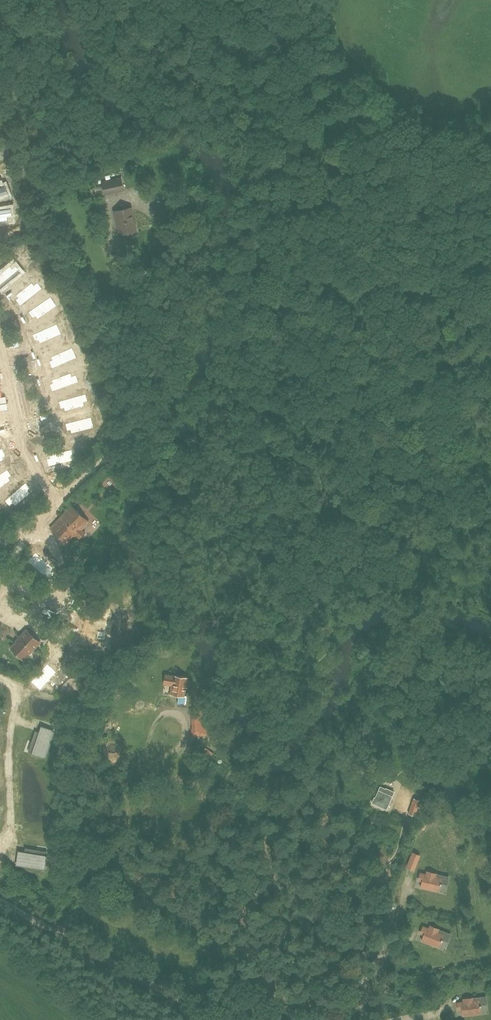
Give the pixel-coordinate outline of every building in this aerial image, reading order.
[(124,190),(121,176),(102,180),(105,194),(124,190)] [(7,216),(12,216),(11,208),(0,210),(0,221),(8,220),(7,216)] [(137,231),(131,208),(116,211),(119,224),(118,225),(120,235),(137,231)] [(16,266),(12,269),(10,266),(0,275),(0,289),(21,272),(16,266)] [(38,283),(34,285),(32,283),(16,295),(18,298),(15,300),(20,306),(42,288),(38,283)] [(28,312),(32,318),(35,316),(37,319),(57,306),(51,297),(28,312)] [(32,335),(35,342),(38,341),(40,344),(62,334),(57,324),(32,335)] [(52,360),(49,362),(52,369),(77,358),(73,348),(51,357),(52,360)] [(79,382),(76,375),(72,376),(70,373),(51,380),(53,384),(49,385),(52,392),(79,382)] [(61,409),(64,408),(65,411),(84,406),(83,403),(88,401),(86,394),(58,402),(61,409)] [(70,430),(71,434),(94,428),(91,417),(65,424),(67,431),(70,430)] [(72,450),(49,455),(50,459),(46,459),(48,467),(75,460),(72,450)] [(8,478),(11,476),(7,470),(0,475),(0,488),(10,481),(8,478)] [(9,507),(13,504),(15,507),(30,493),(28,491),(31,489),(26,483),(4,502),(9,507)] [(71,505),(50,527),(68,545),(90,522),(71,505)] [(49,580),(57,572),(36,553),(28,561),(49,580)] [(107,647),(108,624),(82,621),(80,645),(107,647)] [(40,642),(27,630),(20,638),(11,648),(24,659),(33,649),(33,650),(40,642)] [(56,672),(47,664),(31,682),(40,690),(48,681),(56,672)] [(185,686),(186,687),(188,678),(173,675),(173,676),(175,676),(173,685),(172,685),(170,694),(183,696),(185,686)] [(47,740),(51,729),(41,725),(41,726),(39,732),(35,731),(32,742),(35,743),(32,753),(32,752),(31,753),(44,758),(50,741),(47,740)] [(372,802),(387,809),(392,796),(379,790),(376,797),(375,797),(372,802)] [(420,801),(414,798),(408,813),(415,816),(420,801)] [(27,866),(45,869),(47,855),(46,855),(36,854),(36,850),(25,848),(25,852),(19,851),(18,850),(16,861),(28,863),(27,866)] [(420,855),(413,852),(407,867),(414,870),(420,855)] [(442,878),(436,876),(436,873),(428,871),(427,874),(421,873),(420,878),(423,879),(421,887),(439,891),(442,878)] [(438,932),(439,929),(430,925),(429,928),(423,926),(421,931),(425,932),(422,940),(439,946),(444,934),(438,932)] [(480,1000),(473,1000),(473,997),(464,998),(464,1001),(458,1002),(459,1007),(462,1007),(463,1015),(481,1013),(480,1000)]
